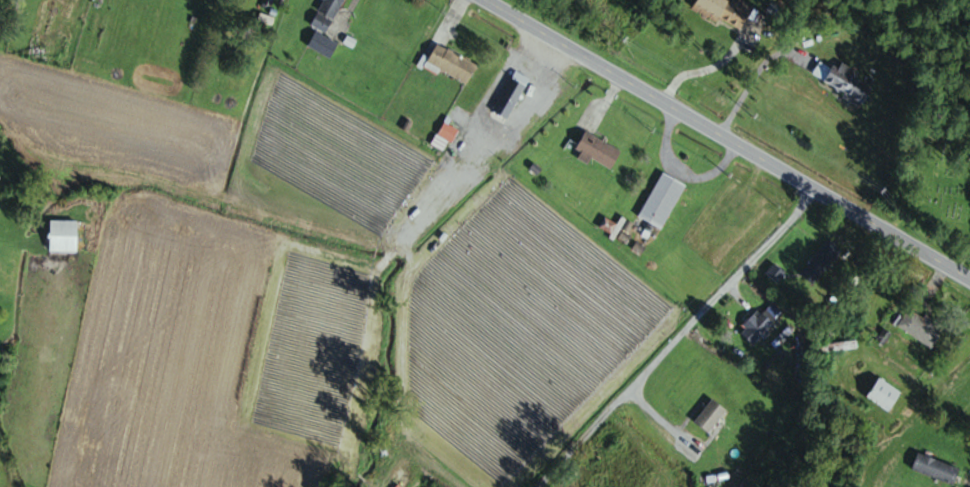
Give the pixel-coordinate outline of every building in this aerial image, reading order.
[(312,27),(328,35),(344,0),(324,0),(312,27)] [(693,9),(739,33),(752,10),(734,0),(698,0),(693,9)] [(330,59),(338,44),(316,32),(308,47),(330,59)] [(478,62),(436,45),(427,65),(469,83),(478,62)] [(858,73),(835,59),(821,83),(862,106),(874,87),(856,76),(858,73)] [(592,159),(612,170),(622,152),(586,132),(576,150),(581,153),(578,159),(589,165),(592,159)] [(663,229),(685,184),(661,173),(639,217),(663,229)] [(615,226),(605,220),(600,228),(609,234),(615,226)] [(51,253),(78,253),(78,221),(51,221),(51,253)] [(801,273),(815,285),(843,251),(828,239),(801,273)] [(767,273),(778,283),(785,274),(774,264),(767,273)] [(783,314),(770,302),(740,332),(752,344),(783,314)] [(944,328),(909,308),(898,328),(933,348),(944,328)] [(856,346),(855,340),(831,346),(833,352),(856,346)] [(902,393),(880,378),(867,398),(889,412),(902,393)] [(727,410),(713,399),(695,421),(709,433),(727,410)] [(912,469),(954,486),(960,470),(919,452),(912,469)]
